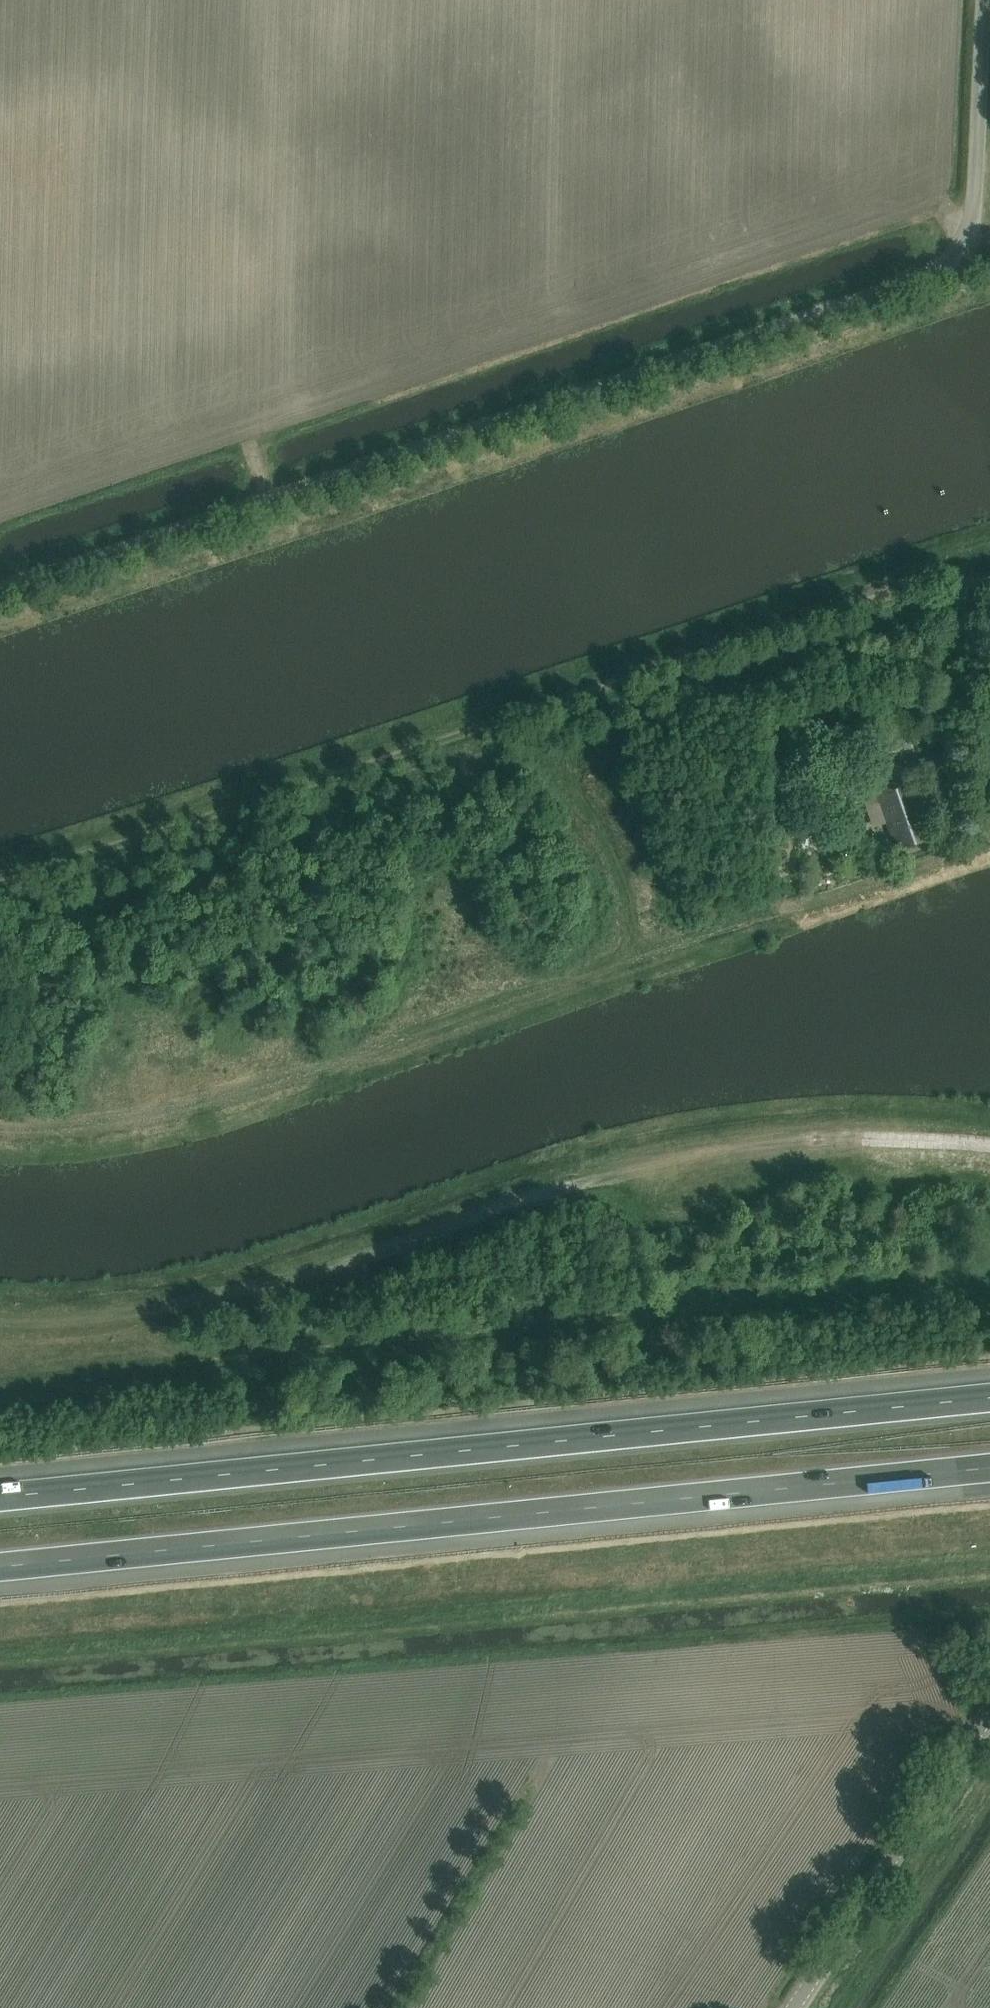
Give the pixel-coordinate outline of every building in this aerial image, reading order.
[(885,757),(862,762),(864,772),(887,767),(885,757)] [(921,835),(929,832),(910,778),(875,790),(894,845),(902,842),(904,848),(923,841),(921,835)]
